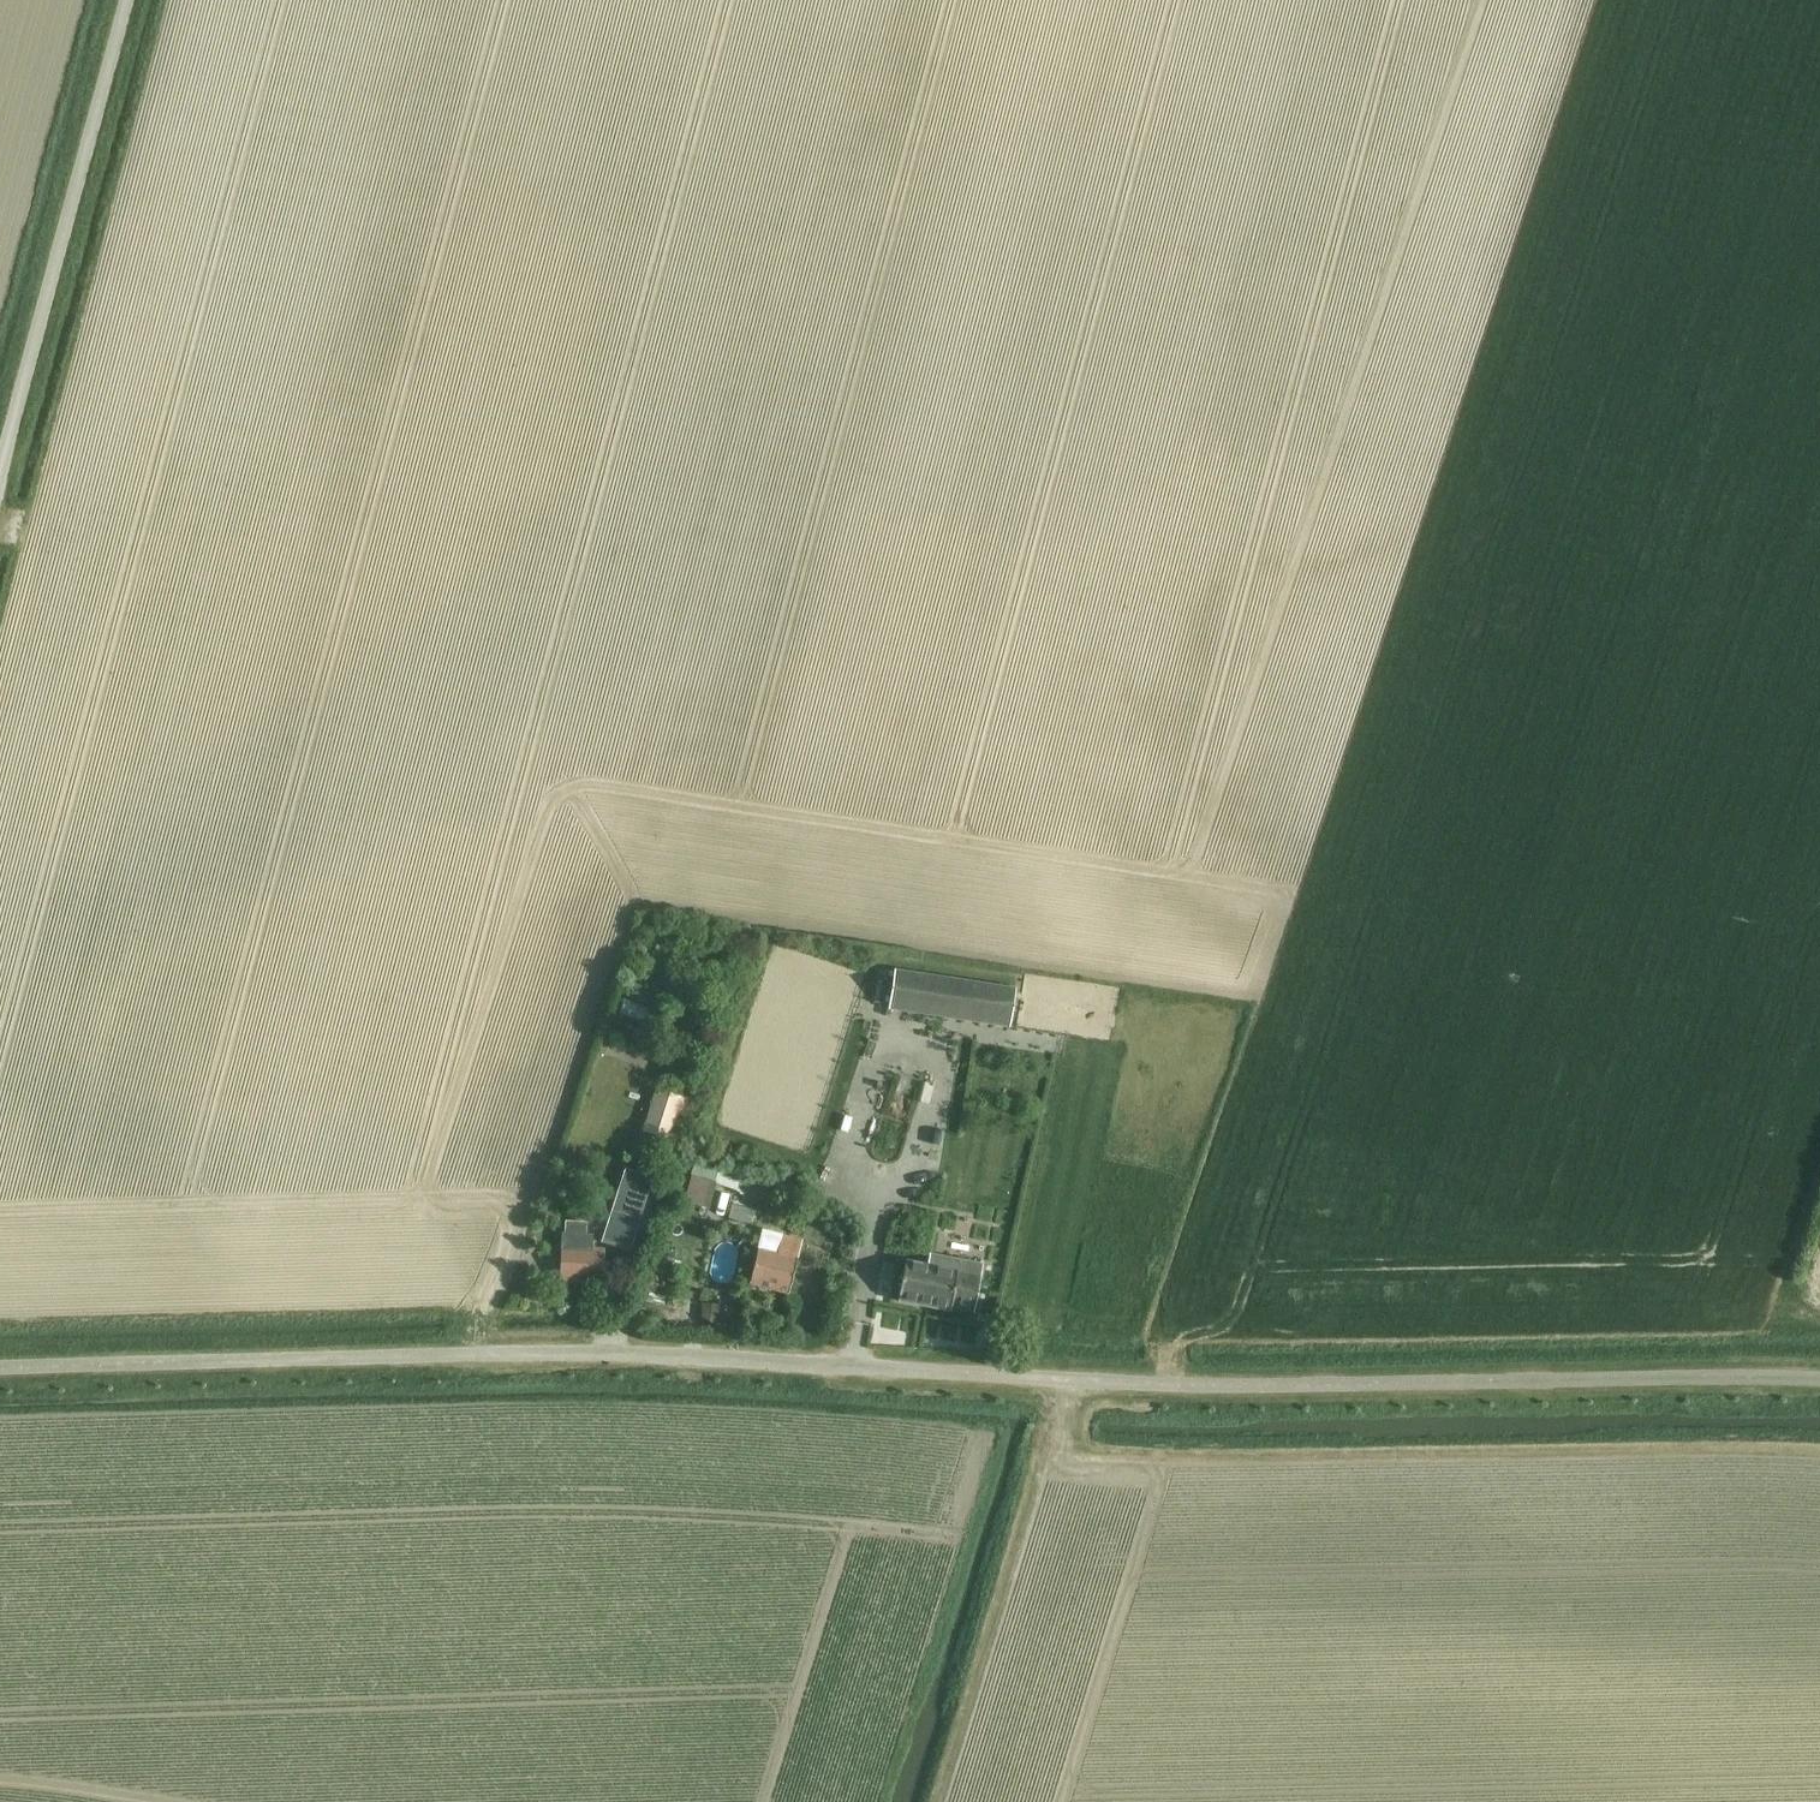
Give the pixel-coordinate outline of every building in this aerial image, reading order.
[(1010,1018),(1015,989),(895,970),(889,1009),(944,1018),(946,1008),(1010,1018)] [(661,1077),(648,1120),(684,1131),(697,1088),(661,1077)] [(618,1213),(611,1237),(630,1242),(637,1219),(618,1213)] [(766,1231),(788,1232),(789,1218),(767,1217),(766,1231)] [(564,1220),(563,1238),(561,1279),(602,1282),(604,1251),(590,1250),(591,1234),(583,1233),(584,1222),(564,1220)] [(801,1246),(780,1241),(782,1236),(763,1231),(749,1284),(789,1294),(801,1246)] [(944,1270),(905,1262),(898,1301),(951,1311),(951,1309),(973,1313),(982,1264),(946,1257),(944,1270)] [(879,1322),(899,1323),(900,1311),(880,1309),(879,1322)]
